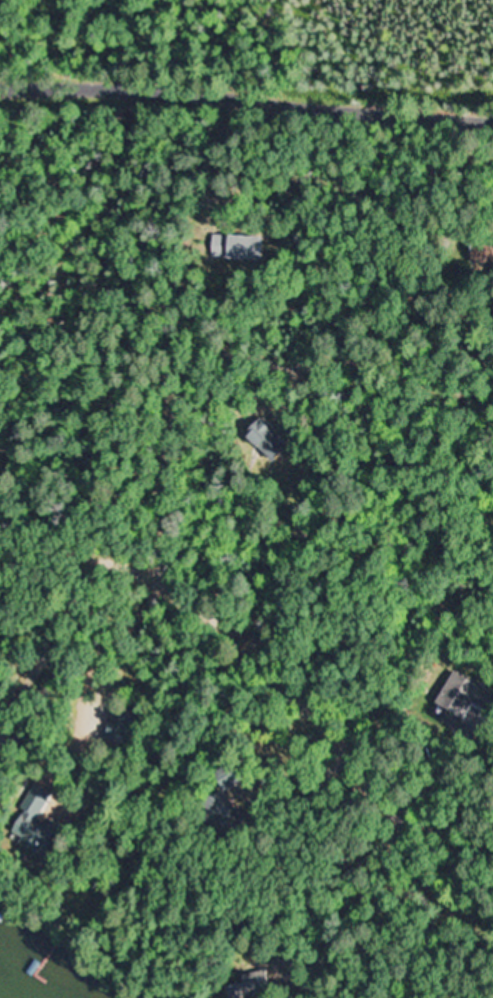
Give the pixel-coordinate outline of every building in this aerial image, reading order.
[(213,233),(211,258),(263,261),(264,237),(213,233)] [(472,239),(472,264),(492,265),(492,240),(472,239)] [(270,461),(288,442),(259,415),(242,434),(270,461)] [(238,788),(253,783),(247,764),(228,770),(235,792),(215,799),(226,833),(250,825),(238,788)] [(18,844),(46,857),(58,833),(36,822),(51,792),(32,783),(20,808),(22,809),(11,831),(22,836),(18,844)]
